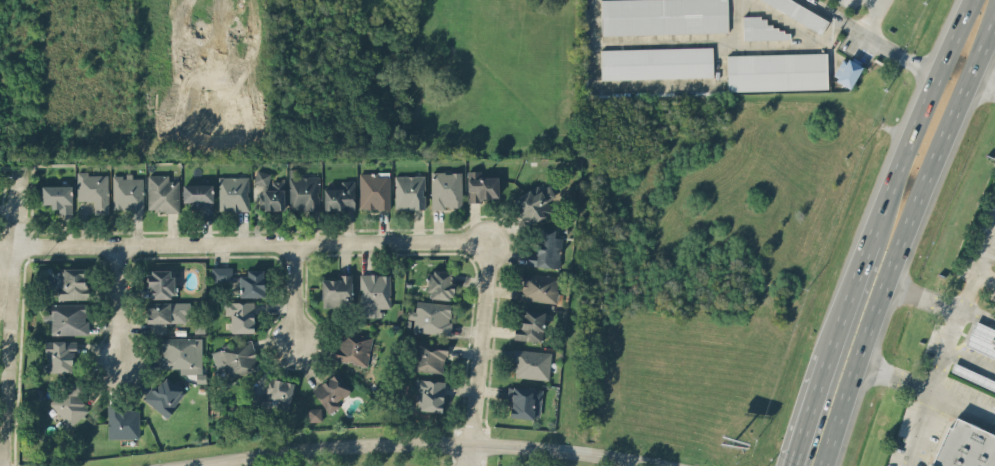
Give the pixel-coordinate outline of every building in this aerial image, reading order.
[(728,31),(727,0),(601,0),(602,34),(728,31)] [(822,32),(829,18),(794,0),(760,0),(822,32)] [(742,16),(743,40),(790,39),(790,28),(766,28),(766,15),(742,16)] [(713,76),(712,46),(600,49),(601,79),(713,76)] [(728,91),(828,88),(827,52),(726,54),(728,91)] [(288,209),(318,209),(318,168),(288,168),(288,209)] [(107,209),(107,170),(76,170),(76,200),(95,200),(95,209),(107,209)] [(270,170),(255,170),(255,185),(258,185),(258,209),(283,209),(283,180),(270,180),(270,170)] [(461,208),(461,170),(430,170),(430,208),(461,208)] [(496,170),(466,170),(466,200),(496,200),(496,170)] [(357,171),(357,208),(389,208),(389,171),(357,171)] [(112,173),(112,203),(121,203),(121,210),(142,210),(142,173),(112,173)] [(168,173),(147,173),(147,211),(178,211),(178,181),(168,181),(168,173)] [(424,207),(424,174),(393,174),(393,207),(424,207)] [(247,176),(218,176),(218,209),(247,209),(247,176)] [(354,179),(340,179),(340,188),(323,188),(323,209),(354,209),(354,179)] [(553,197),(546,181),(511,196),(524,224),(552,212),(546,200),(553,197)] [(212,182),(181,182),(181,200),(192,200),(192,210),(212,210),(212,182)] [(71,184),(41,184),(41,203),(51,203),(51,212),(71,212),(71,184)] [(527,264),(557,266),(559,229),(538,227),(537,250),(527,250),(527,264)] [(264,295),(263,268),(245,268),(245,274),(232,275),(232,265),(211,266),(212,281),(233,281),(233,295),(264,295)] [(57,298),(87,298),(87,266),(57,266),(57,298)] [(148,297),(173,297),(173,268),(148,268),(148,297)] [(427,297),(453,297),(453,269),(427,269),(427,297)] [(518,299),(556,301),(557,274),(519,272),(518,299)] [(321,304),(351,304),(351,273),(321,273),(321,304)] [(359,315),(378,315),(378,306),(389,306),(389,273),(359,273),(359,315)] [(450,333),(452,302),(416,300),(415,309),(408,309),(407,319),(412,319),(411,330),(450,333)] [(147,331),(170,331),(170,301),(147,301),(147,331)] [(254,301),(225,301),(225,321),(232,321),(232,330),(254,330),(254,301)] [(50,333),(87,333),(87,303),(50,303),(50,333)] [(545,311),(524,308),(522,320),(515,319),(513,337),(540,341),(545,311)] [(974,320),(964,346),(994,358),(994,328),(974,320)] [(333,359),(366,365),(372,335),(339,328),(333,359)] [(178,372),(201,372),(201,344),(194,344),(194,336),(158,336),(158,367),(178,367),(178,372)] [(258,368),(250,338),(210,349),(216,370),(225,368),(227,377),(258,368)] [(409,369),(445,372),(448,342),(412,338),(409,369)] [(46,339),(46,370),(75,370),(75,339),(46,339)] [(510,375),(548,378),(550,351),(513,348),(510,375)] [(994,390),(994,380),(954,362),(950,370),(994,390)] [(328,410),(352,394),(336,371),(312,388),(328,410)] [(164,416),(184,394),(163,374),(142,396),(164,416)] [(262,401),(284,410),(295,385),(273,375),(262,401)] [(414,395),(422,396),(421,408),(441,410),(444,380),(415,377),(414,395)] [(47,403),(67,427),(91,406),(72,383),(47,403)] [(541,387),(508,386),(507,416),(540,418),(541,387)] [(107,437),(138,437),(138,405),(107,405),(107,437)] [(308,421),(322,420),(321,407),(308,408),(308,421)] [(950,415),(930,465),(994,465),(994,434),(950,415)]
